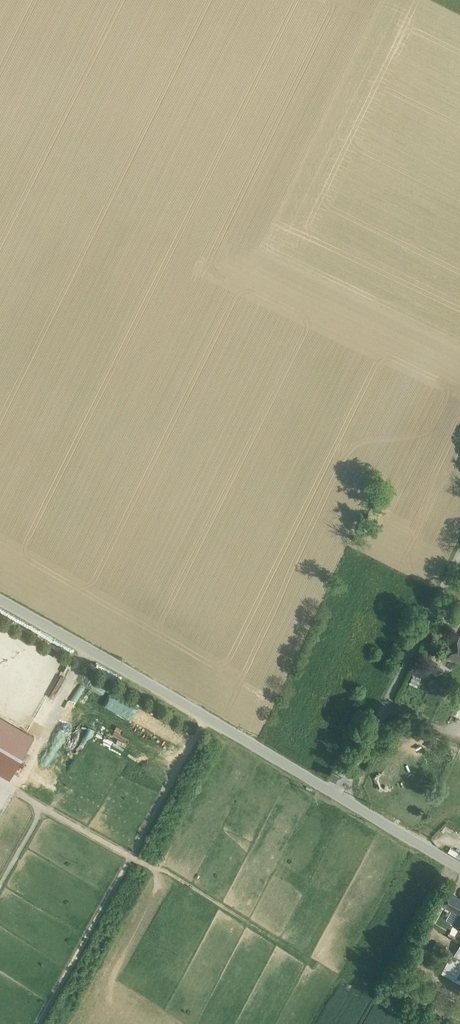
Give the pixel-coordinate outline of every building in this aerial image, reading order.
[(459,635),(448,656),(459,662),(459,635)] [(121,694),(109,689),(74,768),(86,773),(121,694)] [(56,751),(78,703),(66,697),(44,745),(56,751)] [(44,779),(55,785),(91,717),(80,711),(44,779)] [(335,778),(338,772),(332,769),(329,775),(335,778)] [(450,893),(443,905),(455,911),(459,902),(459,899),(450,893)] [(442,972),(459,982),(459,959),(455,956),(452,954),(442,972)] [(449,1016),(445,1023),(459,1023),(459,1021),(449,1016)]
